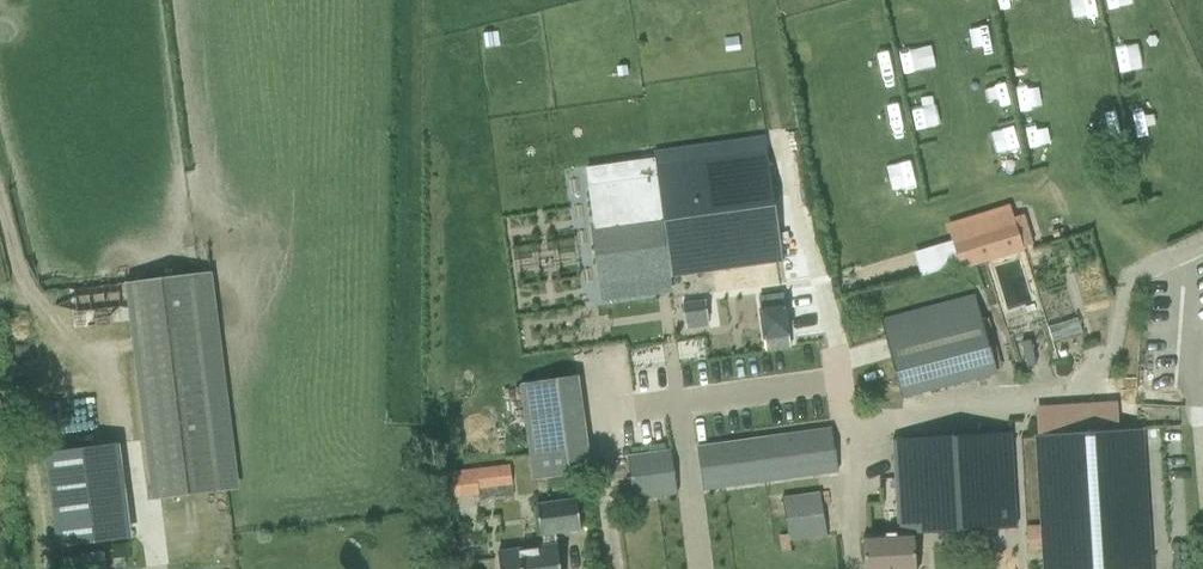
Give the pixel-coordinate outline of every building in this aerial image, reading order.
[(930,53),(905,59),(910,82),(936,76),(930,53)] [(1015,80),(1018,101),(1043,97),(1040,76),(1015,80)] [(914,101),(924,142),(942,137),(932,97),(914,101)] [(655,176),(588,185),(593,225),(590,226),(599,287),(669,277),(782,261),(766,151),(654,166),(655,176)] [(957,271),(1029,246),(1013,199),(941,225),(957,271)] [(198,274),(126,283),(152,499),(225,490),(198,274)] [(781,295),(758,298),(765,350),(789,347),(781,295)] [(995,372),(975,297),(881,322),(901,397),(995,372)] [(705,301),(681,304),(684,323),(685,323),(706,320),(707,320),(705,301)] [(576,374),(519,382),(532,479),(589,471),(576,374)] [(1034,435),(1040,528),(1041,550),(1042,568),(1150,568),(1141,428),(1115,430),(1114,406),(1057,409),(1058,433),(1034,435)] [(830,430),(696,448),(702,489),(835,472),(830,430)] [(863,555),(864,568),(915,568),(913,534),(1016,529),(1011,432),(891,438),(897,535),(862,537),(863,555)] [(671,452),(626,458),(631,499),(676,493),(671,452)] [(508,465),(450,472),(453,496),(474,494),(474,490),(511,486),(508,465)] [(819,492),(783,498),(788,540),(824,536),(819,492)] [(499,566),(499,568),(559,568),(554,530),(579,527),(575,498),(534,504),(539,543),(496,549),(499,566)] [(1029,551),(1041,550),(1040,528),(1028,529),(1029,551)]
